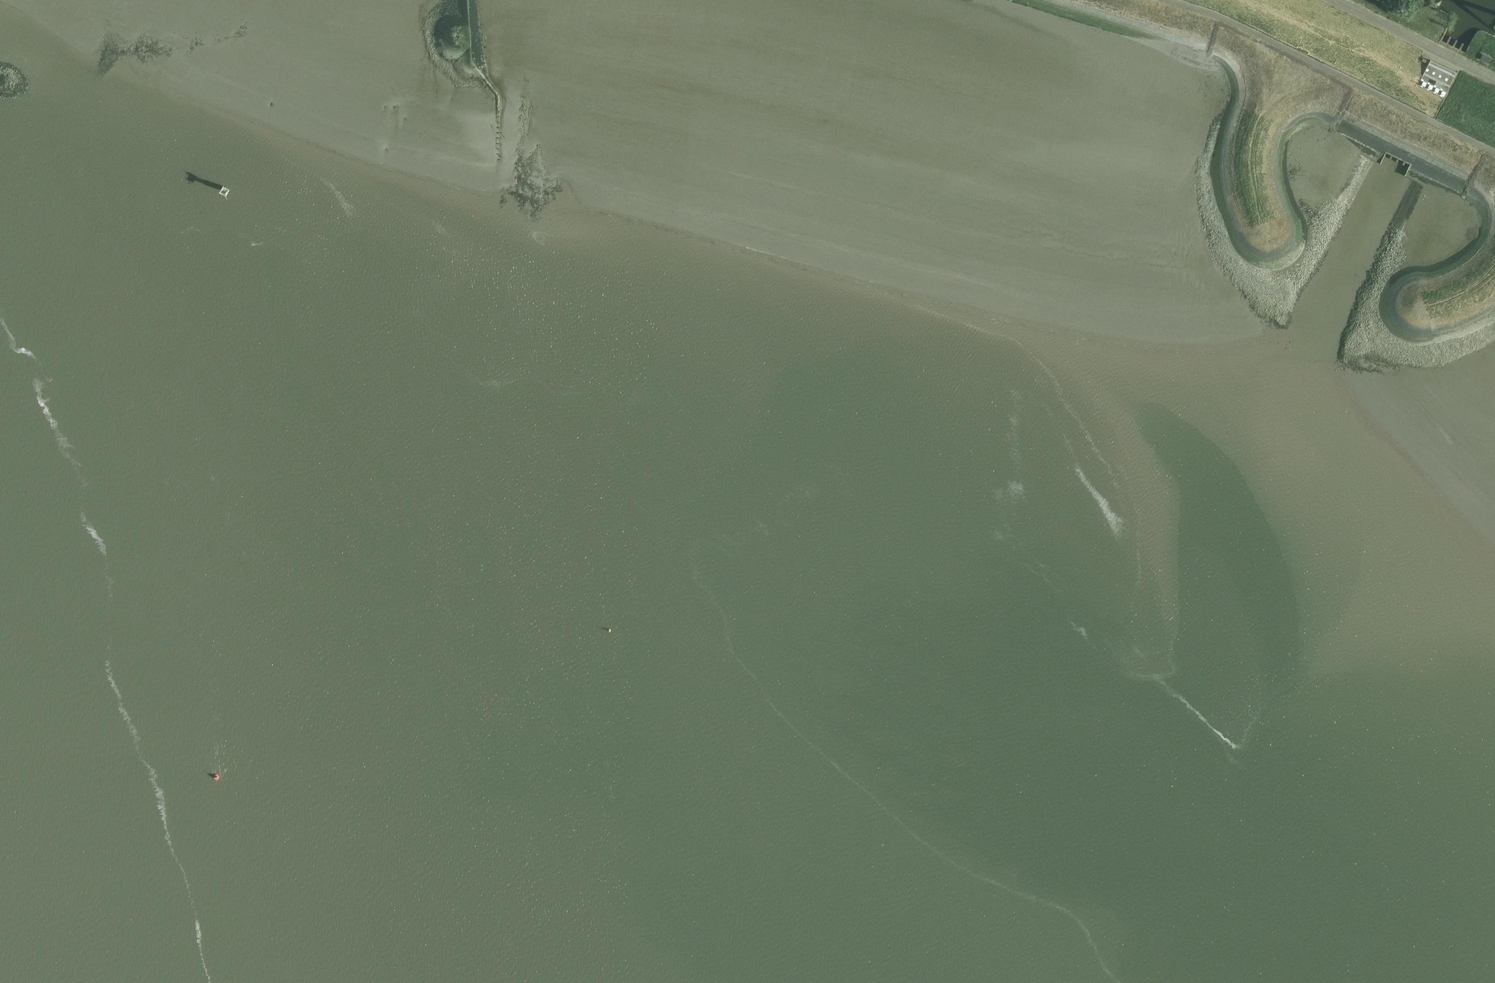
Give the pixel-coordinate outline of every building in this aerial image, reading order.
[(1447,93),(1457,73),(1430,59),(1418,86),(1446,100),(1449,95),(1450,95),(1450,94),(1447,93)]
